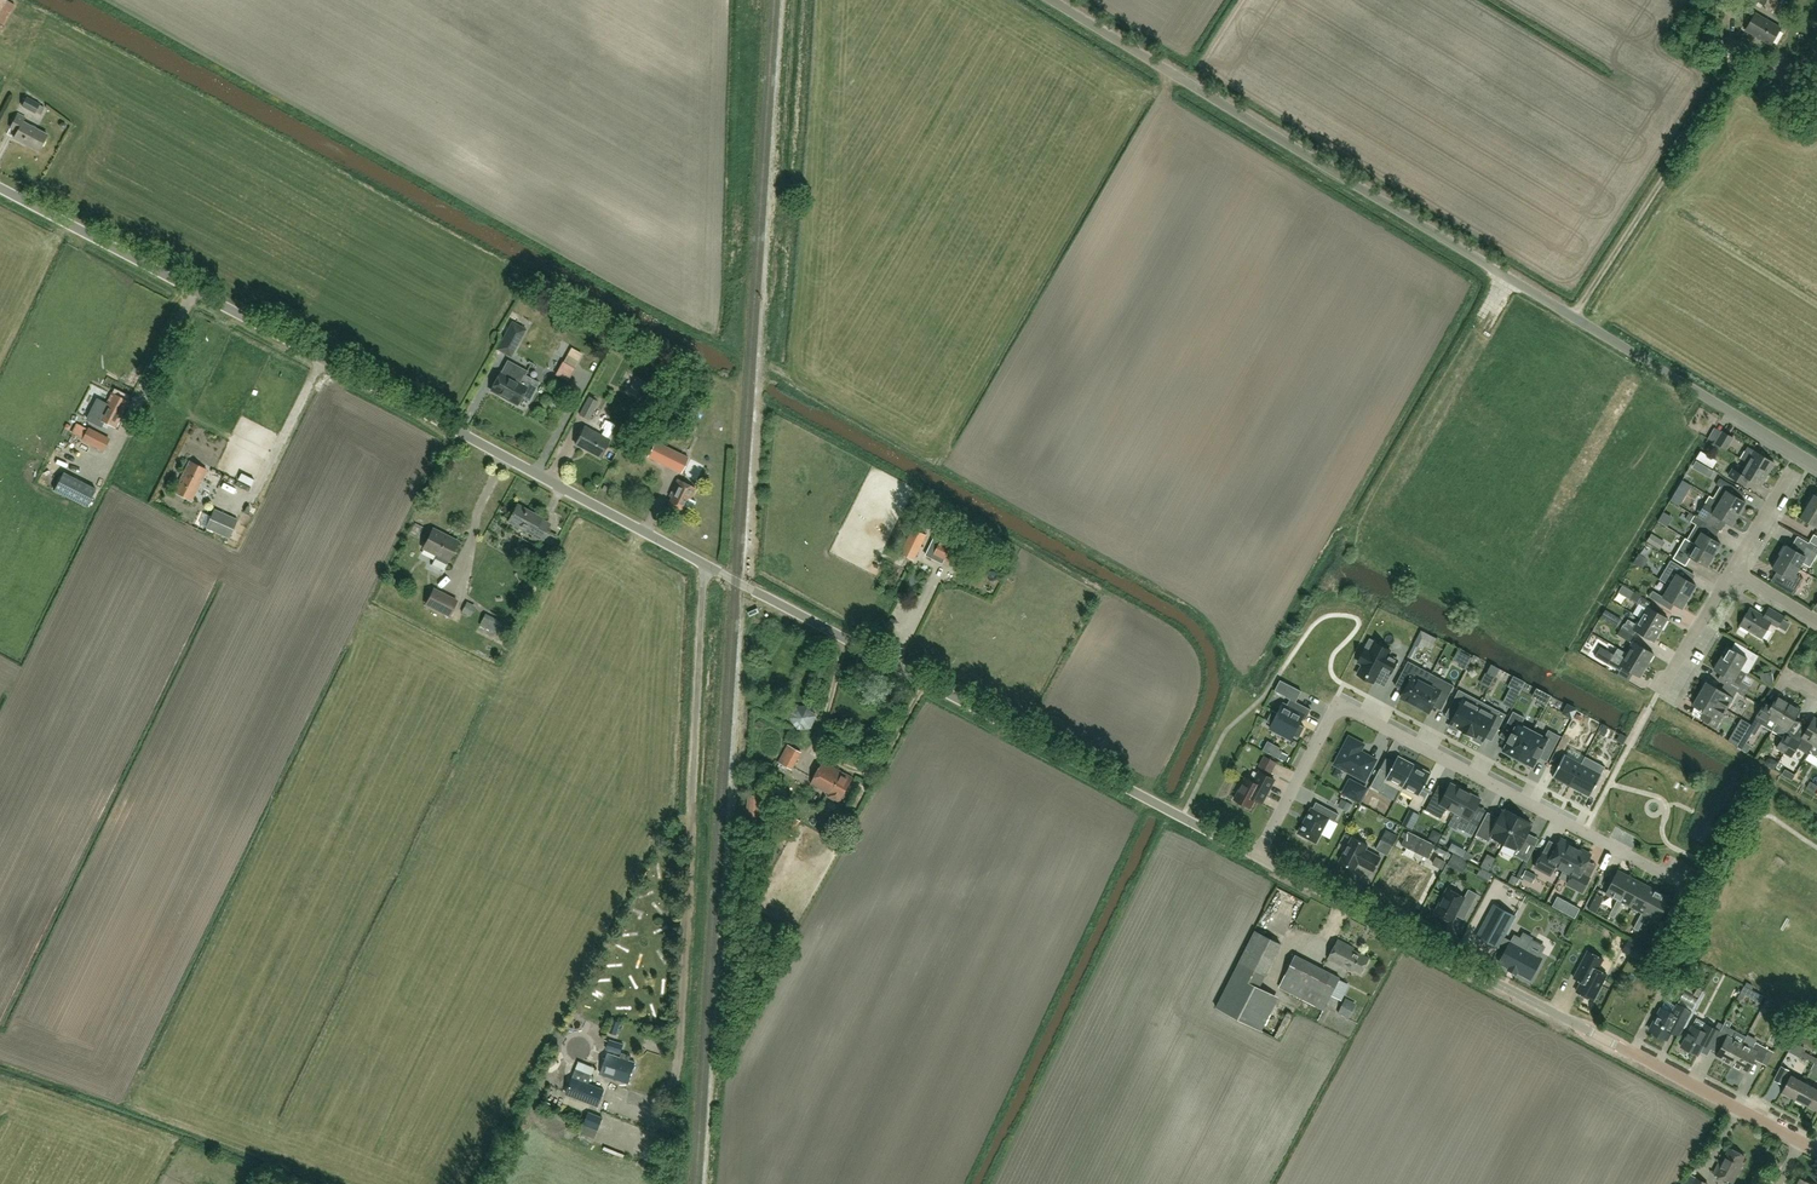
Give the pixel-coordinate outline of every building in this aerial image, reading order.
[(1777,0),(1758,0),(1757,2),(1771,10),(1777,0)] [(1745,30),(1770,45),(1780,28),(1755,13),(1745,30)] [(22,107),(30,111),(35,114),(39,106),(26,99),(22,107)] [(39,150),(48,135),(23,121),(25,118),(18,115),(11,128),(18,131),(15,137),(39,150)] [(498,349),(511,356),(517,345),(525,329),(513,322),(504,338),(498,349)] [(563,355),(556,369),(569,377),(577,363),(563,355)] [(500,372),(491,390),(517,404),(522,396),(529,400),(539,382),(523,374),(518,382),(500,372)] [(641,380),(633,395),(641,399),(649,384),(641,380)] [(99,418),(116,426),(128,400),(112,391),(99,418)] [(580,414),(589,419),(598,402),(588,397),(580,414)] [(575,443),(600,456),(609,439),(584,426),(575,443)] [(87,428),(81,439),(103,450),(109,440),(87,428)] [(1726,450),(1734,438),(1722,431),(1714,443),(1726,450)] [(656,442),(648,457),(681,473),(688,458),(656,442)] [(1748,447),(1745,452),(1741,459),(1767,475),(1774,463),(1748,447)] [(1704,463),(1708,456),(1701,451),(1696,458),(1704,463)] [(1760,487),(1767,475),(1741,459),(1747,463),(1740,474),(1731,469),(1728,476),(1746,487),(1749,480),(1760,487)] [(174,491),(193,500),(207,469),(189,460),(174,491)] [(1728,492),(1732,486),(1720,478),(1716,485),(1719,487),(1713,498),(1710,496),(1710,497),(1738,514),(1745,502),(1728,492)] [(682,510),(684,506),(692,510),(696,502),(688,498),(688,497),(690,498),(695,488),(677,479),(669,496),(671,497),(668,503),(682,510)] [(1812,493),(1805,504),(1816,512),(1816,496),(1812,493)] [(1697,517),(1713,527),(1719,530),(1720,530),(1725,521),(1731,525),(1738,514),(1710,497),(1706,502),(1705,502),(1697,517)] [(540,543),(547,529),(551,523),(541,518),(517,504),(508,520),(533,534),(530,538),(540,543)] [(1805,504),(1798,516),(1816,528),(1816,512),(1805,504)] [(205,528),(229,539),(238,519),(214,509),(205,528)] [(1706,523),(1694,516),(1693,516),(1690,514),(1687,519),(1691,521),(1690,522),(1696,525),(1703,529),(1706,523)] [(554,525),(560,526),(562,517),(556,515),(554,525)] [(1703,529),(1696,525),(1687,539),(1714,555),(1721,544),(1714,540),(1701,532),(1703,529)] [(448,560),(458,541),(433,529),(423,548),(437,555),(448,560)] [(926,535),(913,529),(901,553),(914,560),(926,535)] [(943,537),(934,556),(956,567),(957,565),(960,565),(963,559),(961,556),(965,548),(943,537)] [(1690,557),(1707,567),(1714,555),(1687,539),(1685,538),(1673,558),(1685,566),(1690,557)] [(1779,557),(1798,568),(1802,563),(1809,567),(1816,554),(1816,552),(1805,545),(1801,554),(1786,545),(1779,557)] [(530,560),(539,564),(546,551),(537,546),(530,560)] [(448,560),(437,555),(432,565),(443,571),(448,560)] [(1795,574),(1798,568),(1779,557),(1772,569),(1787,577),(1783,583),(1796,591),(1803,578),(1795,574)] [(1679,575),(1683,568),(1670,561),(1663,573),(1659,579),(1669,585),(1689,597),(1696,585),(1679,575)] [(1652,591),(1648,597),(1661,605),(1665,599),(1682,609),(1689,597),(1669,585),(1662,597),(1652,591)] [(457,601),(434,589),(426,604),(449,616),(457,601)] [(1645,608),(1639,618),(1661,630),(1667,619),(1649,608),(1652,604),(1633,592),(1629,599),(1645,608)] [(1615,593),(1609,608),(1622,613),(1629,599),(1615,593)] [(1771,622),(1778,626),(1783,617),(1768,608),(1763,617),(1749,609),(1740,625),(1762,638),(1771,622)] [(484,616),(480,624),(502,635),(507,623),(501,620),(499,623),(484,616)] [(1653,642),(1661,630),(1639,618),(1635,625),(1627,619),(1624,624),(1623,624),(1622,625),(1621,625),(1620,622),(1617,622),(1614,620),(1611,620),(1610,621),(1621,628),(1620,628),(1633,636),(1635,632),(1653,642)] [(1629,642),(1633,636),(1620,628),(1616,635),(1629,642)] [(1426,647),(1433,634),(1423,629),(1416,642),(1426,647)] [(1390,650),(1373,642),(1369,650),(1365,648),(1357,662),(1362,664),(1357,674),(1373,683),(1380,669),(1390,674),(1397,660),(1387,655),(1390,650)] [(1632,642),(1626,653),(1647,665),(1653,654),(1632,642)] [(1746,673),(1757,655),(1744,648),(1741,654),(1727,646),(1720,658),(1746,673)] [(1594,657),(1598,659),(1619,672),(1622,667),(1640,678),(1647,665),(1626,653),(1623,658),(1614,653),(1614,654),(1601,647),(1594,657)] [(1735,682),(1731,688),(1737,691),(1744,696),(1750,686),(1742,681),(1746,673),(1720,658),(1713,670),(1735,682)] [(1401,698),(1415,705),(1432,674),(1408,662),(1400,676),(1410,682),(1401,698)] [(1488,671),(1481,682),(1490,687),(1497,676),(1488,671)] [(1454,686),(1432,674),(1415,705),(1429,712),(1438,696),(1446,701),(1454,686)] [(1291,686),(1280,680),(1274,692),(1285,697),(1291,686)] [(1726,710),(1730,703),(1737,691),(1731,688),(1724,684),(1720,690),(1706,682),(1699,694),(1726,710)] [(1459,728),(1467,732),(1483,702),(1459,689),(1450,707),(1457,711),(1449,727),(1457,731),(1459,728)] [(1716,728),(1722,716),(1726,710),(1699,694),(1692,706),(1705,713),(1701,719),(1716,728)] [(1773,729),(1789,702),(1778,695),(1773,702),(1766,698),(1746,732),(1744,735),(1742,740),(1746,742),(1752,733),(1755,735),(1762,723),(1773,729)] [(1272,711),(1267,722),(1299,738),(1305,727),(1299,725),(1302,719),(1305,720),(1311,710),(1290,699),(1287,706),(1283,704),(1278,713),(1272,711)] [(1506,714),(1483,702),(1467,732),(1475,736),(1473,739),(1481,744),(1487,733),(1490,735),(1492,731),(1496,733),(1506,714)] [(1777,748),(1784,752),(1792,737),(1786,734),(1801,709),(1789,702),(1773,729),(1784,736),(1777,748)] [(1503,751),(1518,759),(1533,731),(1521,725),(1525,718),(1513,711),(1504,729),(1512,733),(1508,741),(1503,751)] [(1792,737),(1784,752),(1791,756),(1797,746),(1808,753),(1816,737),(1816,718),(1814,716),(1803,735),(1799,732),(1795,739),(1792,737)] [(1728,741),(1737,746),(1749,725),(1740,719),(1728,741)] [(1545,737),(1533,731),(1518,759),(1533,767),(1538,757),(1539,757),(1543,749),(1551,753),(1560,736),(1548,730),(1545,737)] [(1335,764),(1365,780),(1375,760),(1366,755),(1366,757),(1359,753),(1363,745),(1349,737),(1335,764)] [(1808,753),(1809,753),(1810,751),(1811,751),(1811,754),(1815,756),(1816,756),(1816,737),(1808,753)] [(785,772),(788,767),(792,770),(802,752),(787,744),(778,762),(782,764),(779,769),(785,772)] [(1585,756),(1590,748),(1589,748),(1581,764),(1564,755),(1553,777),(1570,786),(1585,756)] [(1398,755),(1395,761),(1389,773),(1380,768),(1371,787),(1379,791),(1384,782),(1401,791),(1415,764),(1414,764),(1399,756),(1398,755)] [(1271,773),(1277,762),(1264,756),(1259,766),(1271,773)] [(1606,767),(1585,756),(1570,786),(1590,796),(1606,767)] [(839,803),(853,778),(823,761),(811,784),(830,794),(828,797),(839,803)] [(1422,790),(1424,787),(1431,773),(1430,773),(1415,765),(1415,764),(1401,791),(1413,797),(1409,806),(1419,811),(1428,793),(1422,790)] [(1250,808),(1255,799),(1263,803),(1275,780),(1260,772),(1254,783),(1246,779),(1235,800),(1250,808)] [(1359,801),(1366,789),(1350,780),(1343,793),(1359,801)] [(1454,813),(1465,791),(1450,784),(1441,801),(1433,797),(1426,811),(1441,819),(1447,809),(1454,813)] [(1478,821),(1471,817),(1480,799),(1465,791),(1454,813),(1461,817),(1456,827),(1471,835),(1478,821)] [(761,796),(748,795),(746,820),(758,821),(761,796)] [(1328,819),(1335,823),(1339,815),(1327,808),(1323,815),(1312,809),(1299,833),(1301,835),(1300,836),(1307,839),(1308,838),(1316,843),(1328,819)] [(1503,844),(1518,816),(1505,810),(1503,812),(1501,811),(1494,825),(1483,819),(1475,835),(1488,842),(1491,837),(1503,844)] [(782,830),(793,835),(801,820),(790,815),(782,830)] [(1513,855),(1526,862),(1535,846),(1524,840),(1531,827),(1529,825),(1530,823),(1518,816),(1503,844),(1515,850),(1513,855)] [(1435,841),(1446,841),(1446,832),(1435,832),(1435,841)] [(1388,853),(1395,842),(1385,836),(1378,847),(1388,853)] [(1352,837),(1339,862),(1355,870),(1358,864),(1374,872),(1381,858),(1365,850),(1368,845),(1352,837)] [(1563,871),(1574,849),(1568,846),(1569,844),(1560,839),(1550,858),(1542,853),(1534,868),(1550,876),(1555,866),(1563,871)] [(1590,855),(1581,850),(1580,852),(1574,849),(1563,871),(1571,875),(1566,885),(1582,893),(1589,878),(1581,874),(1590,855)] [(1484,868),(1492,872),(1495,865),(1487,861),(1484,868)] [(1419,896),(1426,882),(1392,864),(1382,884),(1409,898),(1412,892),(1419,896)] [(1620,901),(1632,878),(1618,871),(1606,893),(1618,899),(1620,901)] [(1632,907),(1644,885),(1632,878),(1620,901),(1618,899),(1613,907),(1618,910),(1623,902),(1632,907)] [(1638,920),(1643,923),(1647,915),(1645,913),(1656,891),(1644,885),(1632,907),(1642,912),(1638,920)] [(1448,889),(1435,913),(1452,922),(1461,904),(1470,909),(1478,894),(1468,889),(1464,898),(1448,889)] [(1670,899),(1656,891),(1645,913),(1647,915),(1659,921),(1670,899)] [(1280,914),(1294,921),(1301,906),(1287,900),(1280,914)] [(1609,916),(1611,917),(1614,918),(1618,910),(1613,907),(1609,916)] [(1519,936),(1556,947),(1561,927),(1525,917),(1519,936)] [(1633,929),(1636,930),(1638,931),(1643,923),(1638,920),(1633,929)] [(1259,987),(1264,976),(1281,944),(1255,931),(1216,1007),(1254,1027),(1271,994),(1259,987)] [(1354,971),(1361,975),(1369,959),(1353,950),(1354,948),(1339,940),(1328,959),(1353,972),(1354,971)] [(1623,951),(1645,963),(1650,951),(1628,940),(1623,951)] [(1500,963),(1529,979),(1541,959),(1511,943),(1500,963)] [(1597,970),(1603,960),(1587,952),(1573,978),(1581,982),(1576,992),(1593,1001),(1607,975),(1597,970)] [(1323,1010),(1327,1003),(1336,1007),(1340,999),(1341,1000),(1349,985),(1339,979),(1340,978),(1292,953),(1287,964),(1290,966),(1279,987),(1323,1010)] [(1661,1009),(1650,1030),(1667,1039),(1671,1032),(1679,1036),(1682,1029),(1691,1013),(1677,1005),(1676,1005),(1671,1014),(1661,1009)] [(1692,1025),(1681,1046),(1698,1056),(1700,1052),(1704,1045),(1706,1041),(1713,1045),(1716,1038),(1717,1036),(1720,1031),(1715,1029),(1707,1025),(1696,1018),(1692,1025)] [(1718,1054),(1716,1057),(1731,1065),(1742,1043),(1746,1037),(1736,1032),(1729,1029),(1733,1023),(1726,1019),(1723,1025),(1720,1031),(1717,1036),(1716,1038),(1724,1042),(1718,1054)] [(617,1034),(620,1023),(613,1020),(610,1032),(617,1034)] [(606,1049),(620,1054),(624,1043),(609,1039),(606,1049)] [(1742,1043),(1731,1065),(1747,1073),(1754,1059),(1761,1063),(1769,1050),(1755,1043),(1752,1049),(1742,1043)] [(1801,1056),(1814,1063),(1816,1058),(1812,1056),(1815,1050),(1808,1046),(1805,1052),(1803,1051),(1801,1056)] [(1769,1050),(1761,1063),(1766,1066),(1773,1052),(1769,1050)] [(622,1053),(621,1056),(608,1051),(601,1071),(629,1080),(635,1061),(630,1059),(631,1056),(622,1053)] [(592,1072),(594,1065),(579,1059),(576,1066),(592,1072)] [(1789,1070),(1781,1066),(1774,1080),(1782,1084),(1789,1070)] [(566,1093),(598,1106),(604,1090),(588,1084),(591,1075),(575,1069),(566,1093)] [(1781,1092),(1794,1099),(1803,1083),(1789,1076),(1781,1092)] [(1816,1090),(1803,1083),(1794,1099),(1808,1106),(1816,1090)] [(1816,1090),(1808,1106),(1816,1111),(1816,1090)] [(602,1117),(588,1112),(584,1124),(598,1129),(602,1117)] [(1742,1165),(1739,1164),(1743,1157),(1728,1148),(1721,1162),(1719,1161),(1713,1173),(1732,1183),(1742,1165)]
